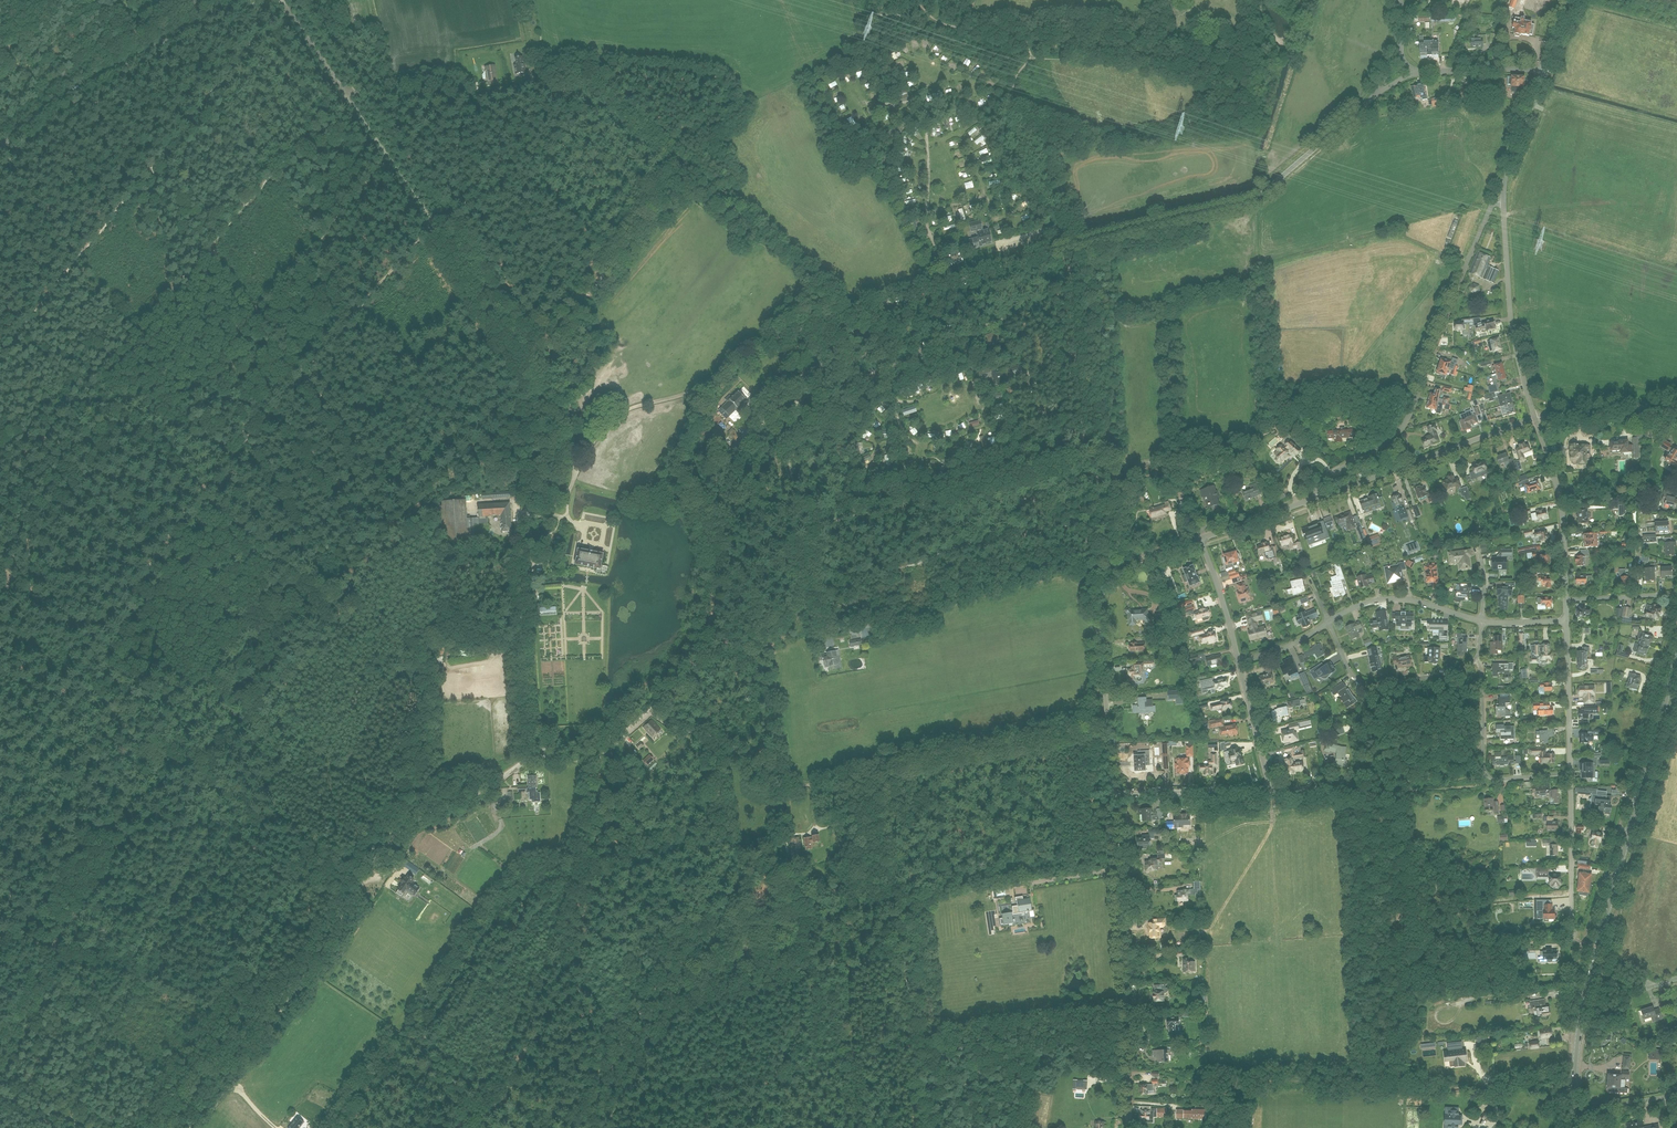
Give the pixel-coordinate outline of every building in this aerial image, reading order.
[(1517,0),(1512,0),(1509,7),(1514,9),(1517,0)] [(1522,15),(1522,18),(1521,18),(1521,19),(1515,18),(1512,17),(1512,21),(1514,22),(1513,28),(1515,28),(1514,34),(1515,34),(1515,36),(1519,36),(1519,35),(1521,35),(1521,34),(1529,36),(1529,34),(1532,35),(1534,24),(1531,24),(1532,22),(1524,21),(1525,19),(1524,19),(1525,15),(1522,15)] [(1486,35),(1479,35),(1479,38),(1471,39),(1471,41),(1467,42),(1468,49),(1476,48),(1476,47),(1483,46),(1483,44),(1487,44),(1486,35)] [(1423,36),(1419,36),(1420,56),(1421,56),(1421,58),(1427,58),(1427,56),(1427,46),(1431,46),(1431,42),(1423,42),(1423,36)] [(1431,42),(1431,46),(1427,46),(1427,56),(1432,55),(1432,58),(1439,58),(1438,41),(1433,42),(1431,42)] [(945,57),(948,60),(953,54),(951,51),(945,57)] [(971,56),(968,62),(973,65),(976,59),(971,56)] [(515,67),(516,76),(524,75),(524,72),(526,72),(525,59),(520,60),(520,59),(519,59),(519,60),(516,60),(517,67),(515,67)] [(952,64),(955,68),(961,63),(958,60),(952,64)] [(498,84),(495,65),(485,67),(488,85),(498,84)] [(1512,77),(1508,77),(1507,85),(1512,85),(1512,86),(1512,91),(1525,92),(1525,87),(1523,87),(1524,77),(1512,77)] [(1426,96),(1424,84),(1414,86),(1411,87),(1412,91),(1415,91),(1416,98),(1420,97),(1421,99),(1422,99),(1422,100),(1427,99),(1427,96),(1426,96)] [(1472,96),(1471,87),(1462,87),(1463,97),(1472,96)] [(908,96),(905,89),(895,93),(898,101),(907,97),(908,96)] [(1432,107),(1440,106),(1440,105),(1443,104),(1442,98),(1439,98),(1439,97),(1431,99),(1431,100),(1428,100),(1429,105),(1432,105),(1432,107)] [(988,148),(993,142),(990,139),(985,145),(988,148)] [(983,227),(981,220),(969,223),(971,230),(977,229),(979,236),(970,238),(970,241),(970,242),(971,244),(972,245),(972,247),(982,244),(982,242),(991,240),(988,229),(983,230),(982,227),(983,227)] [(1452,222),(1447,237),(1452,238),(1457,224),(1452,222)] [(1486,268),(1487,269),(1483,279),(1494,283),(1499,270),(1489,266),(1490,265),(1488,264),(1491,257),(1478,252),(1469,273),(1482,278),(1486,268)] [(1480,317),(1473,318),(1474,323),(1475,329),(1485,326),(1486,330),(1493,329),(1493,326),(1495,325),(1495,324),(1496,323),(1495,321),(1494,321),(1493,319),(1482,322),(1480,317)] [(1462,322),(1454,322),(1454,329),(1463,329),(1463,332),(1469,332),(1469,326),(1474,326),(1474,323),(1473,318),(1462,320),(1462,322)] [(1001,339),(998,331),(986,335),(989,343),(1001,339)] [(1502,349),(1501,349),(1498,338),(1492,340),(1492,341),(1488,342),(1490,351),(1495,350),(1495,351),(1497,350),(1498,354),(1503,352),(1502,349)] [(1472,341),(1474,349),(1478,348),(1477,344),(1482,343),(1480,339),(1472,341)] [(1453,370),(1456,371),(1458,366),(1454,365),(1455,363),(1456,364),(1458,359),(1452,358),(1451,362),(1450,361),(1442,358),(1439,365),(1448,368),(1453,370)] [(1502,363),(1494,365),(1496,373),(1504,371),(1502,363)] [(1459,364),(1458,374),(1465,375),(1466,364),(1459,364)] [(939,367),(941,374),(947,372),(945,365),(939,367)] [(1008,368),(1010,377),(1021,374),(1018,365),(1008,368)] [(1448,368),(1439,365),(1436,374),(1441,375),(1440,377),(1445,379),(1446,375),(1448,368)] [(1493,382),(1502,380),(1503,382),(1507,381),(1506,379),(1504,371),(1496,373),(1491,375),(1493,382)] [(1011,394),(1026,390),(1024,382),(1009,387),(1011,394)] [(1497,383),(1487,386),(1489,393),(1494,392),(1493,388),(1498,387),(1497,383)] [(1441,390),(1435,389),(1434,394),(1430,393),(1428,400),(1449,405),(1449,403),(1450,398),(1443,397),(1443,399),(1439,398),(1441,390)] [(746,399),(738,391),(732,397),(730,395),(725,399),(727,401),(721,407),(729,416),(736,410),(741,415),(745,411),(740,406),(746,399)] [(1497,396),(1500,406),(1513,402),(1510,392),(1497,396)] [(1495,393),(1484,396),(1486,400),(1489,399),(1489,402),(1494,400),(1493,398),(1496,397),(1495,393)] [(1449,405),(1428,400),(1427,407),(1436,409),(1435,411),(1437,413),(1441,414),(1441,410),(1442,411),(1443,408),(1442,408),(1443,404),(1446,405),(1445,409),(1444,409),(1449,410),(1450,405),(1451,404),(1449,403),(1449,405)] [(1503,416),(1516,412),(1513,402),(1500,406),(1503,416)] [(712,420),(714,417),(713,413),(709,410),(704,416),(707,419),(712,420)] [(1462,420),(1460,420),(1464,431),(1471,428),(1470,425),(1478,422),(1475,415),(1474,415),(1473,412),(1471,412),(1470,413),(1468,412),(1466,413),(1460,415),(1462,420)] [(1422,440),(1424,446),(1429,444),(1429,446),(1435,444),(1434,442),(1439,440),(1435,431),(1438,430),(1435,423),(1427,427),(1430,435),(1429,435),(1430,437),(1422,440)] [(1341,437),(1355,436),(1354,429),(1345,430),(1345,427),(1341,428),(1341,430),(1328,431),(1329,438),(1335,438),(1335,442),(1341,441),(1341,437)] [(728,436),(734,442),(740,436),(738,434),(737,434),(736,433),(736,432),(734,429),(728,436)] [(1275,454),(1274,455),(1276,458),(1276,459),(1278,462),(1280,462),(1282,460),(1283,460),(1284,459),(1284,458),(1285,457),(1286,457),(1287,456),(1287,455),(1288,454),(1287,454),(1288,453),(1287,453),(1288,452),(1286,450),(1289,448),(1297,455),(1298,453),(1299,454),(1300,452),(1301,450),(1289,440),(1285,445),(1285,446),(1284,447),(1282,445),(1277,450),(1278,451),(1274,454),(1275,454)] [(1619,442),(1610,442),(1610,453),(1632,452),(1632,445),(1628,445),(1628,440),(1619,441),(1619,442)] [(1664,440),(1660,446),(1667,451),(1667,450),(1670,452),(1665,461),(1667,462),(1666,464),(1667,465),(1672,468),(1674,468),(1674,467),(1676,468),(1676,466),(1676,452),(1674,450),(1669,447),(1671,445),(1664,440)] [(1525,446),(1524,443),(1519,445),(1521,448),(1517,449),(1520,459),(1523,458),(1521,452),(1529,450),(1528,445),(1525,446)] [(1587,464),(1587,460),(1589,460),(1590,460),(1590,459),(1591,458),(1591,457),(1591,456),(1590,456),(1590,455),(1589,454),(1588,454),(1588,450),(1590,450),(1590,445),(1578,445),(1578,444),(1569,445),(1570,455),(1570,461),(1571,461),(1572,462),(1572,463),(1572,464),(1573,464),(1574,465),(1575,465),(1576,465),(1576,464),(1577,463),(1577,464),(1587,464)] [(1234,449),(1238,455),(1242,452),(1238,446),(1234,449)] [(1506,453),(1496,457),(1499,464),(1504,463),(1506,468),(1510,466),(1511,470),(1517,468),(1513,458),(1508,460),(1506,453)] [(1470,473),(1472,479),(1477,477),(1483,474),(1483,475),(1488,473),(1486,469),(1487,469),(1484,462),(1483,462),(1482,462),(1480,462),(1480,463),(1476,465),(1476,464),(1474,465),(1474,466),(1472,466),(1473,467),(1472,468),(1473,472),(1470,473)] [(1627,464),(1628,478),(1633,478),(1633,476),(1635,476),(1635,470),(1632,471),(1632,464),(1627,464)] [(1461,488),(1461,486),(1458,478),(1455,479),(1453,475),(1452,476),(1452,474),(1448,476),(1448,477),(1447,477),(1448,479),(1442,481),(1445,490),(1456,485),(1457,488),(1458,487),(1459,489),(1458,490),(1459,494),(1461,493),(1462,497),(1463,497),(1464,497),(1465,501),(1471,498),(1467,486),(1461,488)] [(1537,481),(1528,483),(1526,484),(1525,481),(1518,483),(1519,487),(1525,486),(1527,492),(1540,489),(1537,481)] [(1243,492),(1246,500),(1261,494),(1256,483),(1250,486),(1251,488),(1243,492)] [(1216,491),(1214,486),(1201,490),(1203,498),(1204,497),(1208,508),(1219,504),(1217,497),(1219,497),(1217,491),(1216,491)] [(1429,502),(1434,500),(1431,491),(1426,493),(1424,487),(1423,487),(1423,486),(1415,489),(1418,498),(1427,495),(1429,502)] [(1672,489),(1665,488),(1664,490),(1663,493),(1664,494),(1662,500),(1665,501),(1664,504),(1673,506),(1672,508),(1676,508),(1676,503),(1676,499),(1675,499),(1676,496),(1671,495),(1672,489)] [(1359,501),(1362,510),(1371,507),(1372,511),(1385,506),(1382,498),(1379,499),(1377,494),(1369,497),(1369,498),(1359,501)] [(1394,502),(1392,503),(1394,507),(1395,510),(1394,511),(1395,515),(1401,513),(1402,514),(1401,515),(1401,516),(1402,516),(1403,517),(1407,515),(1404,507),(1403,507),(1402,504),(1401,501),(1402,501),(1401,496),(1399,496),(1399,495),(1396,496),(1395,495),(1393,496),(1393,497),(1392,497),(1394,502)] [(1165,505),(1149,510),(1152,517),(1158,515),(1158,516),(1166,513),(1165,512),(1171,510),(1171,509),(1169,504),(1169,503),(1169,501),(1165,503),(1165,505)] [(1612,505),(1612,509),(1618,509),(1619,516),(1620,516),(1621,516),(1622,516),(1623,516),(1624,515),(1625,514),(1626,514),(1626,513),(1627,512),(1627,511),(1627,510),(1627,509),(1627,508),(1626,505),(1626,504),(1625,503),(1624,503),(1623,502),(1622,502),(1621,501),(1620,501),(1619,501),(1618,501),(1617,502),(1616,502),(1615,503),(1614,504),(1613,505),(1612,505)] [(510,503),(478,505),(478,516),(501,515),(502,531),(512,530),(510,503)] [(1421,516),(1417,506),(1412,508),(1414,514),(1412,514),(1414,517),(1415,517),(1416,518),(1421,516)] [(1578,523),(1588,523),(1588,518),(1589,518),(1590,517),(1591,516),(1591,515),(1591,514),(1590,513),(1589,513),(1588,513),(1587,508),(1578,508),(1578,523)] [(1532,521),(1538,520),(1538,521),(1542,520),(1541,519),(1547,517),(1545,510),(1542,511),(1542,510),(1536,511),(1536,512),(1531,514),(1532,521)] [(1353,518),(1350,512),(1344,514),(1345,514),(1336,518),(1338,524),(1339,526),(1341,527),(1343,526),(1344,525),(1347,524),(1349,530),(1356,527),(1357,526),(1357,528),(1359,535),(1364,533),(1361,526),(1360,523),(1358,517),(1353,518)] [(1668,521),(1655,522),(1656,533),(1659,533),(1664,533),(1669,532),(1668,521)] [(1308,527),(1302,530),(1306,539),(1307,539),(1308,541),(1324,535),(1319,523),(1313,525),(1313,526),(1308,527),(1308,526),(1308,527)] [(1549,535),(1548,535),(1547,534),(1546,531),(1535,533),(1536,536),(1539,536),(1540,540),(1548,539),(1549,538),(1549,537),(1549,536),(1549,535)] [(1291,534),(1280,538),(1282,546),(1284,547),(1286,546),(1287,544),(1288,543),(1290,551),(1296,549),(1296,548),(1297,548),(1297,551),(1298,550),(1299,553),(1302,552),(1302,549),(1303,549),(1300,541),(1293,543),(1291,534)] [(1382,544),(1378,534),(1366,538),(1370,548),(1382,544)] [(1671,537),(1665,538),(1665,543),(1666,556),(1675,555),(1674,546),(1676,546),(1676,542),(1671,542),(1671,537)] [(1271,546),(1270,547),(1269,543),(1267,544),(1267,542),(1262,543),(1262,545),(1257,546),(1259,554),(1264,552),(1265,557),(1266,558),(1266,559),(1267,559),(1268,559),(1269,559),(1270,559),(1273,558),(1275,565),(1282,563),(1276,545),(1271,546)] [(1540,545),(1518,549),(1519,554),(1541,549),(1540,545)] [(575,564),(600,569),(603,554),(578,549),(575,564)] [(1470,549),(1449,552),(1450,563),(1458,562),(1459,569),(1470,568),(1469,556),(1471,556),(1470,549)] [(1493,566),(1493,570),(1507,570),(1506,557),(1507,557),(1512,556),(1512,549),(1501,549),(1501,551),(1497,556),(1497,557),(1492,557),(1492,561),(1491,561),(1491,566),(1492,566),(1493,566)] [(1236,551),(1230,553),(1233,563),(1234,566),(1238,565),(1237,562),(1239,561),(1240,561),(1238,553),(1237,553),(1236,551)] [(1224,562),(1225,564),(1226,563),(1226,565),(1233,563),(1230,553),(1223,555),(1224,557),(1223,557),(1223,559),(1224,563),(1224,562)] [(1581,556),(1576,556),(1576,563),(1576,566),(1585,566),(1585,558),(1585,556),(1587,556),(1587,553),(1581,553),(1581,556)] [(1550,563),(1550,554),(1539,555),(1540,564),(1550,563)] [(1331,577),(1332,581),(1330,581),(1336,597),(1345,594),(1341,581),(1345,580),(1339,562),(1334,564),(1336,570),(1335,570),(1337,575),(1331,577)] [(1388,567),(1385,568),(1388,583),(1403,580),(1401,570),(1407,569),(1404,562),(1397,563),(1398,565),(1390,567),(1390,566),(1388,566),(1388,567)] [(1428,566),(1425,566),(1426,577),(1426,582),(1433,582),(1434,589),(1439,589),(1436,565),(1435,565),(1434,563),(1428,563),(1428,566)] [(1645,572),(1646,581),(1655,581),(1655,576),(1658,576),(1657,565),(1657,564),(1649,564),(1649,568),(1643,568),(1643,572),(1645,572)] [(1188,565),(1184,567),(1185,568),(1183,569),(1190,586),(1200,582),(1198,576),(1197,577),(1195,571),(1196,571),(1193,565),(1189,567),(1188,565)] [(1661,565),(1657,565),(1658,576),(1661,576),(1661,578),(1665,578),(1665,576),(1672,575),(1672,567),(1661,567),(1661,565)] [(1628,581),(1629,581),(1628,573),(1626,574),(1626,569),(1619,569),(1619,578),(1621,577),(1621,586),(1623,586),(1623,587),(1625,587),(1625,586),(1628,586),(1628,581)] [(1358,580),(1360,588),(1368,586),(1368,584),(1374,582),(1372,574),(1366,575),(1366,574),(1357,577),(1358,580)] [(1265,582),(1262,575),(1256,577),(1257,580),(1258,580),(1260,584),(1265,582)] [(1546,588),(1551,588),(1551,577),(1546,577),(1546,575),(1538,576),(1539,581),(1541,581),(1541,585),(1545,585),(1546,588)] [(1168,592),(1175,589),(1171,578),(1164,581),(1168,592)] [(1290,581),(1292,589),(1287,590),(1288,595),(1293,594),(1293,596),(1305,591),(1302,578),(1290,581)] [(1246,590),(1244,583),(1237,585),(1239,591),(1238,592),(1239,594),(1238,594),(1239,597),(1240,597),(1240,599),(1241,601),(1242,602),(1246,601),(1246,600),(1246,597),(1248,597),(1248,595),(1248,593),(1249,592),(1248,589),(1246,590)] [(1468,584),(1460,583),(1460,591),(1456,590),(1456,591),(1455,591),(1455,595),(1454,601),(1460,602),(1461,602),(1461,600),(1469,601),(1469,591),(1471,591),(1471,587),(1468,587),(1468,584)] [(1506,587),(1498,586),(1497,595),(1500,595),(1500,601),(1499,601),(1499,606),(1500,606),(1500,609),(1507,610),(1508,597),(1512,597),(1512,587),(1514,588),(1514,584),(1506,583),(1506,587)] [(1542,598),(1537,598),(1538,605),(1538,609),(1546,609),(1546,606),(1551,606),(1551,605),(1551,603),(1552,603),(1552,599),(1551,599),(1551,597),(1542,598)] [(1191,600),(1176,604),(1180,617),(1191,614),(1192,617),(1196,616),(1197,619),(1202,618),(1202,619),(1203,620),(1204,620),(1205,620),(1207,620),(1208,619),(1208,618),(1208,617),(1208,616),(1210,616),(1209,614),(1210,614),(1209,610),(1208,611),(1208,609),(1205,610),(1205,609),(1204,609),(1200,610),(1199,610),(1200,610),(1195,612),(1195,613),(1194,613),(1193,610),(1194,610),(1193,606),(1192,606),(1191,604),(1192,604),(1191,600)] [(1657,605),(1653,603),(1652,606),(1648,605),(1646,611),(1644,616),(1649,617),(1649,618),(1653,619),(1653,618),(1658,620),(1661,607),(1657,606),(1657,605)] [(556,607),(540,607),(540,615),(556,614),(556,607)] [(1579,609),(1576,609),(1576,617),(1585,617),(1585,614),(1590,614),(1590,607),(1585,607),(1579,607),(1579,609)] [(1622,616),(1629,618),(1631,608),(1623,607),(1622,616)] [(1148,614),(1148,609),(1131,611),(1130,609),(1127,608),(1125,610),(1126,612),(1128,614),(1129,620),(1130,625),(1136,624),(1136,620),(1143,620),(1149,625),(1154,619),(1148,614)] [(1297,618),(1299,624),(1302,623),(1303,627),(1307,626),(1310,624),(1309,622),(1310,621),(1309,620),(1317,617),(1314,610),(1305,613),(1305,612),(1298,615),(1299,617),(1297,618)] [(1388,629),(1386,613),(1385,610),(1376,612),(1377,618),(1378,618),(1378,620),(1370,621),(1372,627),(1379,626),(1380,630),(1388,629)] [(132,615),(136,620),(140,617),(135,612),(132,615)] [(1263,619),(1261,612),(1247,615),(1251,630),(1248,631),(1250,638),(1260,635),(1261,637),(1267,635),(1265,626),(1257,628),(1255,621),(1263,619)] [(1393,624),(1397,624),(1397,626),(1400,626),(1400,629),(1409,629),(1409,626),(1411,626),(1411,620),(1413,621),(1413,613),(1396,613),(1396,619),(1394,619),(1394,620),(1393,620),(1393,624)] [(1354,623),(1346,627),(1349,635),(1349,634),(1352,640),(1359,637),(1358,634),(1361,632),(1362,632),(1362,631),(1362,629),(1362,628),(1362,627),(1359,621),(1354,624),(1354,623)] [(1426,626),(1426,629),(1439,630),(1439,640),(1448,640),(1448,633),(1444,633),(1444,630),(1448,630),(1448,621),(1426,621),(1426,624),(1426,626)] [(1190,632),(1186,633),(1187,637),(1191,636),(1191,637),(1200,634),(1202,642),(1208,641),(1209,643),(1216,641),(1216,639),(1215,632),(1213,633),(1213,631),(1208,633),(1208,634),(1204,635),(1204,633),(1203,629),(1190,632)] [(1641,639),(1641,642),(1650,644),(1650,642),(1652,641),(1653,639),(1652,637),(1651,637),(1651,635),(1643,633),(1639,632),(1637,638),(1641,639)] [(1464,652),(1466,652),(1467,638),(1465,637),(1465,634),(1458,633),(1458,637),(1459,637),(1458,651),(1458,653),(1459,654),(1460,655),(1461,656),(1462,655),(1463,655),(1464,654),(1464,652)] [(1502,650),(1502,641),(1506,641),(1506,635),(1502,635),(1502,636),(1493,636),(1493,643),(1490,643),(1490,654),(1497,654),(1497,650),(1502,650)] [(1635,643),(1633,651),(1638,652),(1637,653),(1643,655),(1644,654),(1646,655),(1647,648),(1648,649),(1650,644),(1641,642),(1640,641),(1639,644),(1635,643)] [(1130,650),(1130,651),(1145,650),(1145,649),(1145,644),(1145,643),(1137,643),(1136,643),(1136,642),(1132,643),(1131,643),(1131,644),(1130,644),(1130,645),(1129,645),(1130,650)] [(1303,651),(1304,654),(1305,655),(1303,655),(1302,654),(1298,656),(1304,669),(1307,668),(1304,662),(1309,660),(1308,657),(1315,654),(1317,658),(1325,654),(1320,643),(1314,646),(1315,646),(1308,651),(1303,651)] [(1531,652),(1550,652),(1550,644),(1548,644),(1548,643),(1543,643),(1543,644),(1542,644),(1542,647),(1539,647),(1539,644),(1534,644),(1534,645),(1531,645),(1531,649),(1531,652)] [(1370,648),(1368,648),(1368,649),(1369,656),(1371,664),(1370,664),(1371,667),(1372,667),(1373,672),(1381,670),(1378,655),(1380,654),(1379,650),(1378,650),(1377,646),(1370,648)] [(1440,648),(1428,647),(1428,657),(1424,657),(1424,662),(1433,662),(1433,664),(1437,664),(1437,663),(1438,663),(1438,657),(1440,657),(1440,648)] [(1582,651),(1578,651),(1577,660),(1582,660),(1583,658),(1587,658),(1587,652),(1590,652),(1590,647),(1583,647),(1582,651)] [(827,654),(819,655),(820,660),(823,660),(824,664),(829,663),(829,666),(838,664),(835,651),(827,653),(827,654)] [(1550,652),(1531,652),(1531,656),(1531,658),(1530,658),(1530,663),(1542,663),(1542,660),(1546,660),(1546,663),(1551,663),(1551,660),(1551,658),(1551,654),(1550,654),(1550,652)] [(1199,660),(1198,654),(1186,657),(1188,663),(1199,660)] [(1220,655),(1211,657),(1206,658),(1208,666),(1217,664),(1218,666),(1223,665),(1221,659),(1221,657),(1220,657),(1220,655)] [(1396,656),(1392,657),(1394,665),(1398,664),(1398,668),(1407,666),(1407,667),(1412,666),(1410,655),(1397,658),(1396,656)] [(1290,675),(1298,672),(1292,658),(1290,658),(1289,658),(1287,659),(1285,660),(1285,661),(1284,661),(1285,665),(1280,666),(1284,674),(1288,672),(1290,675)] [(1583,658),(1582,660),(1577,660),(1577,668),(1578,668),(1578,671),(1582,671),(1582,668),(1587,668),(1587,658),(1583,658)] [(1131,669),(1129,669),(1129,675),(1130,675),(1130,681),(1131,681),(1132,682),(1135,682),(1136,681),(1136,679),(1137,679),(1138,681),(1141,681),(1142,679),(1142,676),(1142,672),(1144,672),(1144,666),(1145,666),(1153,666),(1153,661),(1144,662),(1143,662),(1135,662),(1135,667),(1131,667),(1131,669)] [(1322,663),(1310,670),(1312,674),(1311,674),(1314,679),(1320,677),(1324,680),(1325,680),(1326,680),(1326,679),(1327,679),(1332,674),(1333,673),(1336,670),(1330,662),(1324,666),(1322,663)] [(1492,663),(1492,677),(1498,677),(1498,673),(1504,673),(1504,676),(1504,677),(1504,679),(1506,681),(1508,681),(1510,679),(1510,677),(1509,676),(1509,670),(1514,670),(1514,663),(1509,663),(1492,663)] [(1264,667),(1266,675),(1260,676),(1263,685),(1274,682),(1271,673),(1270,666),(1264,667)] [(1637,690),(1637,687),(1641,676),(1630,673),(1626,687),(1632,688),(1631,689),(1637,690)] [(1211,679),(1199,682),(1202,691),(1203,691),(1203,689),(1206,688),(1207,690),(1216,688),(1217,688),(1217,689),(1218,689),(1219,690),(1222,689),(1222,688),(1223,687),(1223,686),(1228,685),(1226,678),(1213,682),(1214,682),(1211,683),(1210,680),(1211,679)] [(1343,682),(1330,690),(1333,695),(1334,696),(1338,693),(1340,696),(1341,696),(1342,698),(1341,699),(1347,708),(1358,701),(1355,697),(1354,697),(1348,689),(1346,690),(1344,688),(1346,687),(1343,682)] [(1550,683),(1544,683),(1544,684),(1540,684),(1540,686),(1538,686),(1539,694),(1545,694),(1544,691),(1552,691),(1552,684),(1550,684),(1550,683)] [(1584,697),(1585,703),(1593,703),(1593,695),(1594,695),(1594,686),(1579,687),(1579,688),(1579,689),(1578,691),(1579,693),(1579,694),(1579,695),(1584,695),(1585,697),(1584,697)] [(1510,697),(1498,697),(1499,707),(1497,707),(1497,709),(1496,709),(1496,715),(1501,715),(1501,716),(1505,716),(1505,718),(1510,717),(1510,716),(1511,716),(1511,715),(1511,714),(1510,713),(1510,712),(1509,711),(1509,710),(1508,710),(1507,709),(1506,709),(1505,703),(1510,703),(1510,697)] [(1133,705),(1133,713),(1142,712),(1142,714),(1150,713),(1150,712),(1156,712),(1155,705),(1152,706),(1152,700),(1151,700),(1146,700),(1146,698),(1138,698),(1139,705),(1133,705)] [(1289,715),(1287,709),(1301,705),(1306,704),(1305,699),(1300,700),(1299,699),(1287,702),(1288,706),(1277,709),(1278,709),(1275,710),(1275,711),(1272,712),(1274,723),(1281,722),(1280,717),(1289,715)] [(1229,704),(1228,701),(1222,702),(1222,703),(1211,706),(1212,709),(1223,707),(1224,710),(1232,708),(1231,703),(1229,704)] [(1534,710),(1538,710),(1538,715),(1544,715),(1544,714),(1547,714),(1547,715),(1552,715),(1552,714),(1553,714),(1553,707),(1550,707),(1550,702),(1533,703),(1534,710)] [(1579,710),(1579,718),(1588,718),(1588,713),(1598,713),(1598,705),(1584,705),(1584,709),(1579,710)] [(1215,719),(1208,721),(1210,728),(1220,726),(1221,728),(1220,729),(1222,735),(1228,734),(1229,736),(1238,733),(1238,732),(1239,731),(1237,725),(1236,725),(1235,723),(1230,725),(1230,724),(1224,725),(1222,719),(1215,720),(1215,719)] [(644,726),(652,737),(660,729),(652,720),(644,726)] [(1283,736),(1282,736),(1283,741),(1284,741),(1291,740),(1291,741),(1298,740),(1296,733),(1294,733),(1293,729),(1298,728),(1297,723),(1289,725),(1290,730),(1282,732),(1283,736)] [(1500,730),(1500,733),(1500,740),(1503,740),(1503,742),(1508,741),(1508,740),(1514,740),(1513,727),(1510,727),(1510,726),(1504,726),(1504,725),(1496,725),(1496,730),(1500,730)] [(1540,742),(1547,742),(1547,735),(1553,733),(1552,730),(1547,731),(1547,727),(1543,727),(1543,731),(1536,731),(1536,734),(1540,734),(1540,742)] [(1579,733),(1579,742),(1589,742),(1588,741),(1593,741),(1593,734),(1601,734),(1601,729),(1588,729),(1588,733),(1579,733)] [(1190,757),(1194,757),(1194,745),(1193,745),(1193,741),(1189,741),(1189,745),(1186,745),(1186,757),(1178,757),(1178,763),(1176,763),(1176,768),(1178,768),(1178,772),(1180,772),(1180,773),(1182,773),(1183,772),(1188,772),(1188,767),(1190,767),(1190,757)] [(1327,741),(1325,751),(1329,753),(1330,751),(1337,753),(1336,765),(1346,766),(1347,760),(1345,759),(1346,747),(1342,747),(1332,744),(1332,742),(1327,741)] [(1239,753),(1239,746),(1231,746),(1231,750),(1229,751),(1229,755),(1223,756),(1223,763),(1232,762),(1236,762),(1236,760),(1240,761),(1240,754),(1239,753)] [(1292,759),(1295,758),(1295,753),(1293,746),(1283,748),(1284,752),(1290,751),(1291,757),(1285,758),(1286,764),(1285,764),(1285,766),(1286,766),(1287,773),(1295,771),(1295,770),(1293,763),(1292,759)] [(1549,753),(1546,754),(1546,748),(1529,749),(1529,752),(1531,752),(1531,754),(1540,754),(1541,763),(1550,763),(1553,763),(1555,763),(1554,753),(1553,753),(1549,753)] [(1295,753),(1295,758),(1306,757),(1304,750),(1301,751),(1301,752),(1295,753)] [(1135,771),(1146,770),(1146,765),(1145,755),(1149,755),(1149,751),(1138,751),(1138,755),(1134,755),(1135,771)] [(1495,752),(1495,758),(1492,758),(1492,764),(1495,764),(1495,766),(1508,765),(1508,764),(1514,764),(1514,755),(1507,756),(1507,757),(1501,758),(1501,752),(1495,752)] [(647,764),(653,758),(650,754),(643,761),(647,764)] [(1217,765),(1216,754),(1211,754),(1212,760),(1208,761),(1208,765),(1201,766),(1201,771),(1204,771),(1204,775),(1211,774),(1211,770),(1212,770),(1212,765),(1217,765)] [(1293,763),(1295,770),(1303,769),(1302,761),(1293,763)] [(1595,772),(1595,763),(1580,763),(1580,770),(1582,770),(1582,778),(1592,778),(1592,772),(1595,772)] [(480,777),(490,774),(489,767),(478,770),(480,777)] [(528,776),(528,787),(527,788),(526,786),(517,787),(518,792),(526,791),(526,793),(529,793),(529,800),(532,800),(532,802),(541,801),(540,792),(538,792),(538,790),(536,790),(536,787),(537,787),(536,775),(528,776)] [(1549,786),(1533,787),(1533,792),(1536,792),(1536,797),(1540,796),(1542,798),(1544,798),(1546,796),(1550,795),(1550,797),(1551,797),(1552,797),(1553,803),(1552,803),(1560,803),(1559,794),(1558,794),(1558,789),(1551,789),(1551,790),(1550,791),(1549,786)] [(1610,805),(1611,796),(1606,796),(1607,791),(1597,791),(1598,789),(1586,788),(1586,789),(1578,788),(1578,789),(1575,788),(1575,793),(1591,795),(1591,798),(1590,798),(1589,799),(1589,800),(1590,801),(1591,802),(1591,804),(1589,804),(1589,805),(1588,807),(1589,807),(1590,808),(1590,809),(1594,809),(1594,810),(1598,810),(1598,811),(1605,811),(1605,813),(1610,814),(1610,812),(1611,805),(1610,805)] [(1493,798),(1484,799),(1485,810),(1494,809),(1494,813),(1499,813),(1498,801),(1494,802),(1493,798)] [(1447,810),(1446,801),(1433,802),(1434,811),(1447,810)] [(1157,815),(1151,815),(1151,809),(1139,809),(1139,814),(1142,814),(1143,821),(1151,820),(1164,820),(1163,808),(1157,808),(1157,815)] [(1182,816),(1174,816),(1174,820),(1167,821),(1167,829),(1176,829),(1175,827),(1183,827),(1183,825),(1190,825),(1190,819),(1191,819),(1192,818),(1192,816),(1191,815),(1190,815),(1190,813),(1181,814),(1182,816)] [(1543,824),(1547,824),(1547,831),(1556,831),(1556,828),(1558,828),(1558,821),(1547,821),(1547,817),(1543,817),(1543,824)] [(853,819),(845,821),(847,828),(854,826),(853,819)] [(1575,825),(1576,833),(1581,833),(1581,830),(1584,830),(1583,825),(1575,825)] [(1143,835),(1143,838),(1137,838),(1138,846),(1142,846),(1142,849),(1147,848),(1147,846),(1150,845),(1150,838),(1155,838),(1154,833),(1157,833),(1156,829),(1149,829),(1149,835),(1143,835)] [(1591,840),(1590,845),(1597,847),(1599,842),(1600,842),(1602,833),(1594,831),(1591,840)] [(818,835),(812,835),(812,838),(810,838),(810,837),(804,838),(806,850),(812,849),(811,843),(819,841),(818,835)] [(792,849),(800,848),(799,838),(791,839),(792,849)] [(1560,839),(1550,840),(1543,840),(1543,846),(1546,846),(1546,855),(1550,855),(1558,855),(1558,846),(1560,846),(1560,839)] [(1149,861),(1145,861),(1146,871),(1155,870),(1155,874),(1162,873),(1161,862),(1161,860),(1158,861),(1158,858),(1151,859),(1151,861),(1149,861)] [(413,865),(409,862),(406,867),(415,873),(418,869),(413,865)] [(1552,885),(1552,886),(1559,886),(1559,885),(1561,885),(1562,883),(1562,882),(1561,883),(1560,876),(1560,874),(1549,875),(1549,867),(1536,867),(1536,877),(1549,877),(1550,885),(1552,885)] [(1580,873),(1579,882),(1590,883),(1590,882),(1591,880),(1590,879),(1591,875),(1586,874),(1586,872),(1583,872),(1582,874),(1580,873)] [(406,889),(414,895),(419,888),(411,882),(413,879),(411,877),(412,877),(411,876),(410,877),(408,875),(406,879),(404,878),(402,882),(403,883),(401,885),(398,888),(399,889),(404,893),(406,889)] [(1189,902),(1188,895),(1196,895),(1195,893),(1198,893),(1198,889),(1201,889),(1200,881),(1193,881),(1194,889),(1183,889),(1183,890),(1178,891),(1177,891),(1177,895),(1175,895),(1175,901),(1178,901),(1183,901),(1183,902),(1189,902)] [(1590,883),(1579,882),(1578,890),(1579,890),(1579,895),(1588,896),(1588,891),(1589,890),(1589,888),(1589,887),(1590,883)] [(969,893),(977,891),(976,885),(967,886),(969,893)] [(1002,889),(993,890),(994,899),(1004,897),(1002,889)] [(1032,910),(1030,898),(1023,899),(1022,896),(1015,897),(1015,900),(1017,900),(1017,905),(1012,906),(1013,912),(1012,912),(1011,912),(1001,913),(1002,918),(1000,918),(1001,924),(1003,924),(1013,923),(1012,915),(1017,914),(1024,913),(1024,911),(1032,910)] [(1544,900),(1535,900),(1535,908),(1535,919),(1540,919),(1544,919),(1544,921),(1549,921),(1549,918),(1555,918),(1556,917),(1557,916),(1557,915),(1556,914),(1555,914),(1555,909),(1552,909),(1552,904),(1544,904),(1544,900)] [(1159,927),(1160,926),(1161,926),(1162,926),(1162,925),(1163,925),(1163,924),(1163,923),(1165,923),(1164,919),(1154,919),(1154,923),(1150,923),(1151,937),(1160,937),(1160,931),(1159,931),(1159,927)] [(1540,951),(1540,958),(1544,958),(1544,959),(1547,959),(1547,962),(1552,961),(1552,959),(1553,959),(1553,958),(1557,958),(1557,956),(1559,956),(1558,952),(1557,952),(1556,950),(1552,950),(1552,949),(1547,950),(1543,951),(1540,951)] [(1184,972),(1196,971),(1195,961),(1187,962),(1187,958),(1183,958),(1184,972)] [(1155,991),(1154,991),(1154,1002),(1155,1003),(1157,1003),(1158,1002),(1158,1001),(1163,1001),(1164,1000),(1164,993),(1165,993),(1168,991),(1168,987),(1166,988),(1165,984),(1161,984),(1161,983),(1154,983),(1154,987),(1155,987),(1155,991)] [(1545,999),(1529,1001),(1530,1008),(1532,1008),(1532,1009),(1533,1009),(1533,1008),(1536,1008),(1538,1016),(1542,1016),(1543,1017),(1546,1016),(1547,1015),(1550,1014),(1549,1005),(1545,1005),(1545,999)] [(1652,1007),(1641,1010),(1644,1019),(1651,1017),(1653,1022),(1662,1019),(1659,1011),(1654,1013),(1652,1007)] [(1174,1017),(1166,1018),(1167,1024),(1169,1024),(1169,1035),(1176,1035),(1176,1024),(1180,1024),(1179,1016),(1182,1016),(1182,1012),(1174,1012),(1174,1017)] [(1541,1039),(1552,1037),(1551,1028),(1540,1029),(1541,1039)] [(1540,1048),(1538,1040),(1529,1042),(1530,1048),(1530,1050),(1540,1048)] [(1448,1052),(1445,1052),(1448,1052),(1448,1055),(1447,1055),(1448,1057),(1448,1060),(1455,1059),(1456,1066),(1464,1065),(1464,1062),(1463,1058),(1466,1057),(1466,1058),(1465,1050),(1455,1051),(1454,1043),(1447,1044),(1448,1050),(1448,1052)] [(1157,1055),(1158,1061),(1169,1061),(1169,1050),(1153,1050),(1153,1055),(1157,1055)] [(1620,1075),(1608,1074),(1607,1092),(1627,1093),(1627,1088),(1624,1088),(1625,1078),(1628,1078),(1629,1072),(1621,1071),(1620,1075)] [(1149,1089),(1149,1086),(1146,1086),(1146,1085),(1140,1085),(1140,1094),(1145,1094),(1145,1093),(1152,1093),(1152,1089),(1149,1089)] [(1196,1109),(1184,1109),(1184,1118),(1206,1119),(1206,1110),(1203,1110),(1203,1107),(1196,1106),(1196,1109)] [(1151,1110),(1142,1110),(1142,1114),(1140,1114),(1139,1115),(1139,1117),(1140,1118),(1140,1119),(1145,1119),(1144,1122),(1153,1122),(1154,1117),(1157,1117),(1157,1109),(1151,1108),(1151,1110)] [(1167,1108),(1157,1108),(1157,1109),(1157,1117),(1167,1117),(1167,1108)] [(1445,1124),(1449,1124),(1449,1127),(1458,1127),(1458,1125),(1460,1125),(1461,1116),(1458,1116),(1459,1111),(1456,1111),(1456,1108),(1452,1108),(1452,1111),(1449,1111),(1449,1115),(1445,1115),(1445,1124)] [(304,1122),(297,1116),(288,1127),(299,1127),(304,1122)]
